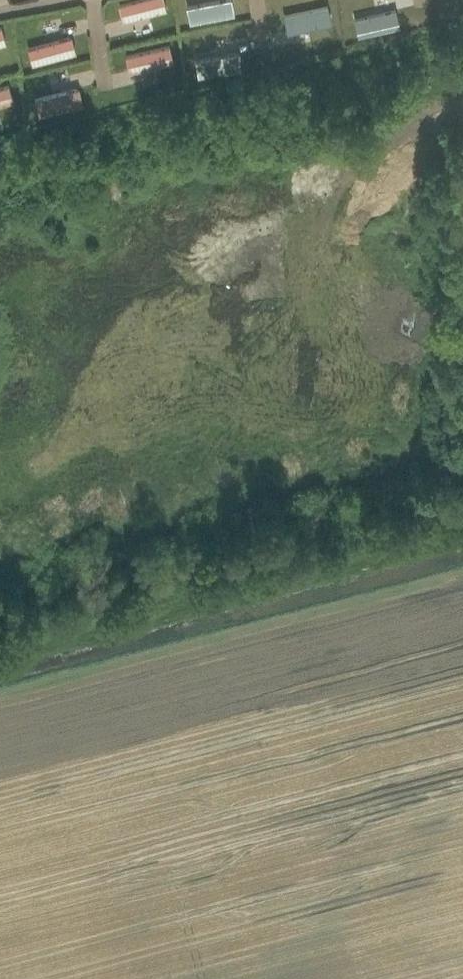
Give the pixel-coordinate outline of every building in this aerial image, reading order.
[(168,8),(165,0),(130,0),(115,5),(121,22),(168,8)] [(8,41),(3,24),(0,25),(0,44),(8,41)] [(26,45),(29,63),(75,55),(72,36),(26,45)] [(128,74),(177,62),(172,43),(123,55),(128,74)] [(16,104),(13,85),(0,87),(0,106),(16,104)] [(33,97),(38,116),(83,104),(79,86),(33,97)]
